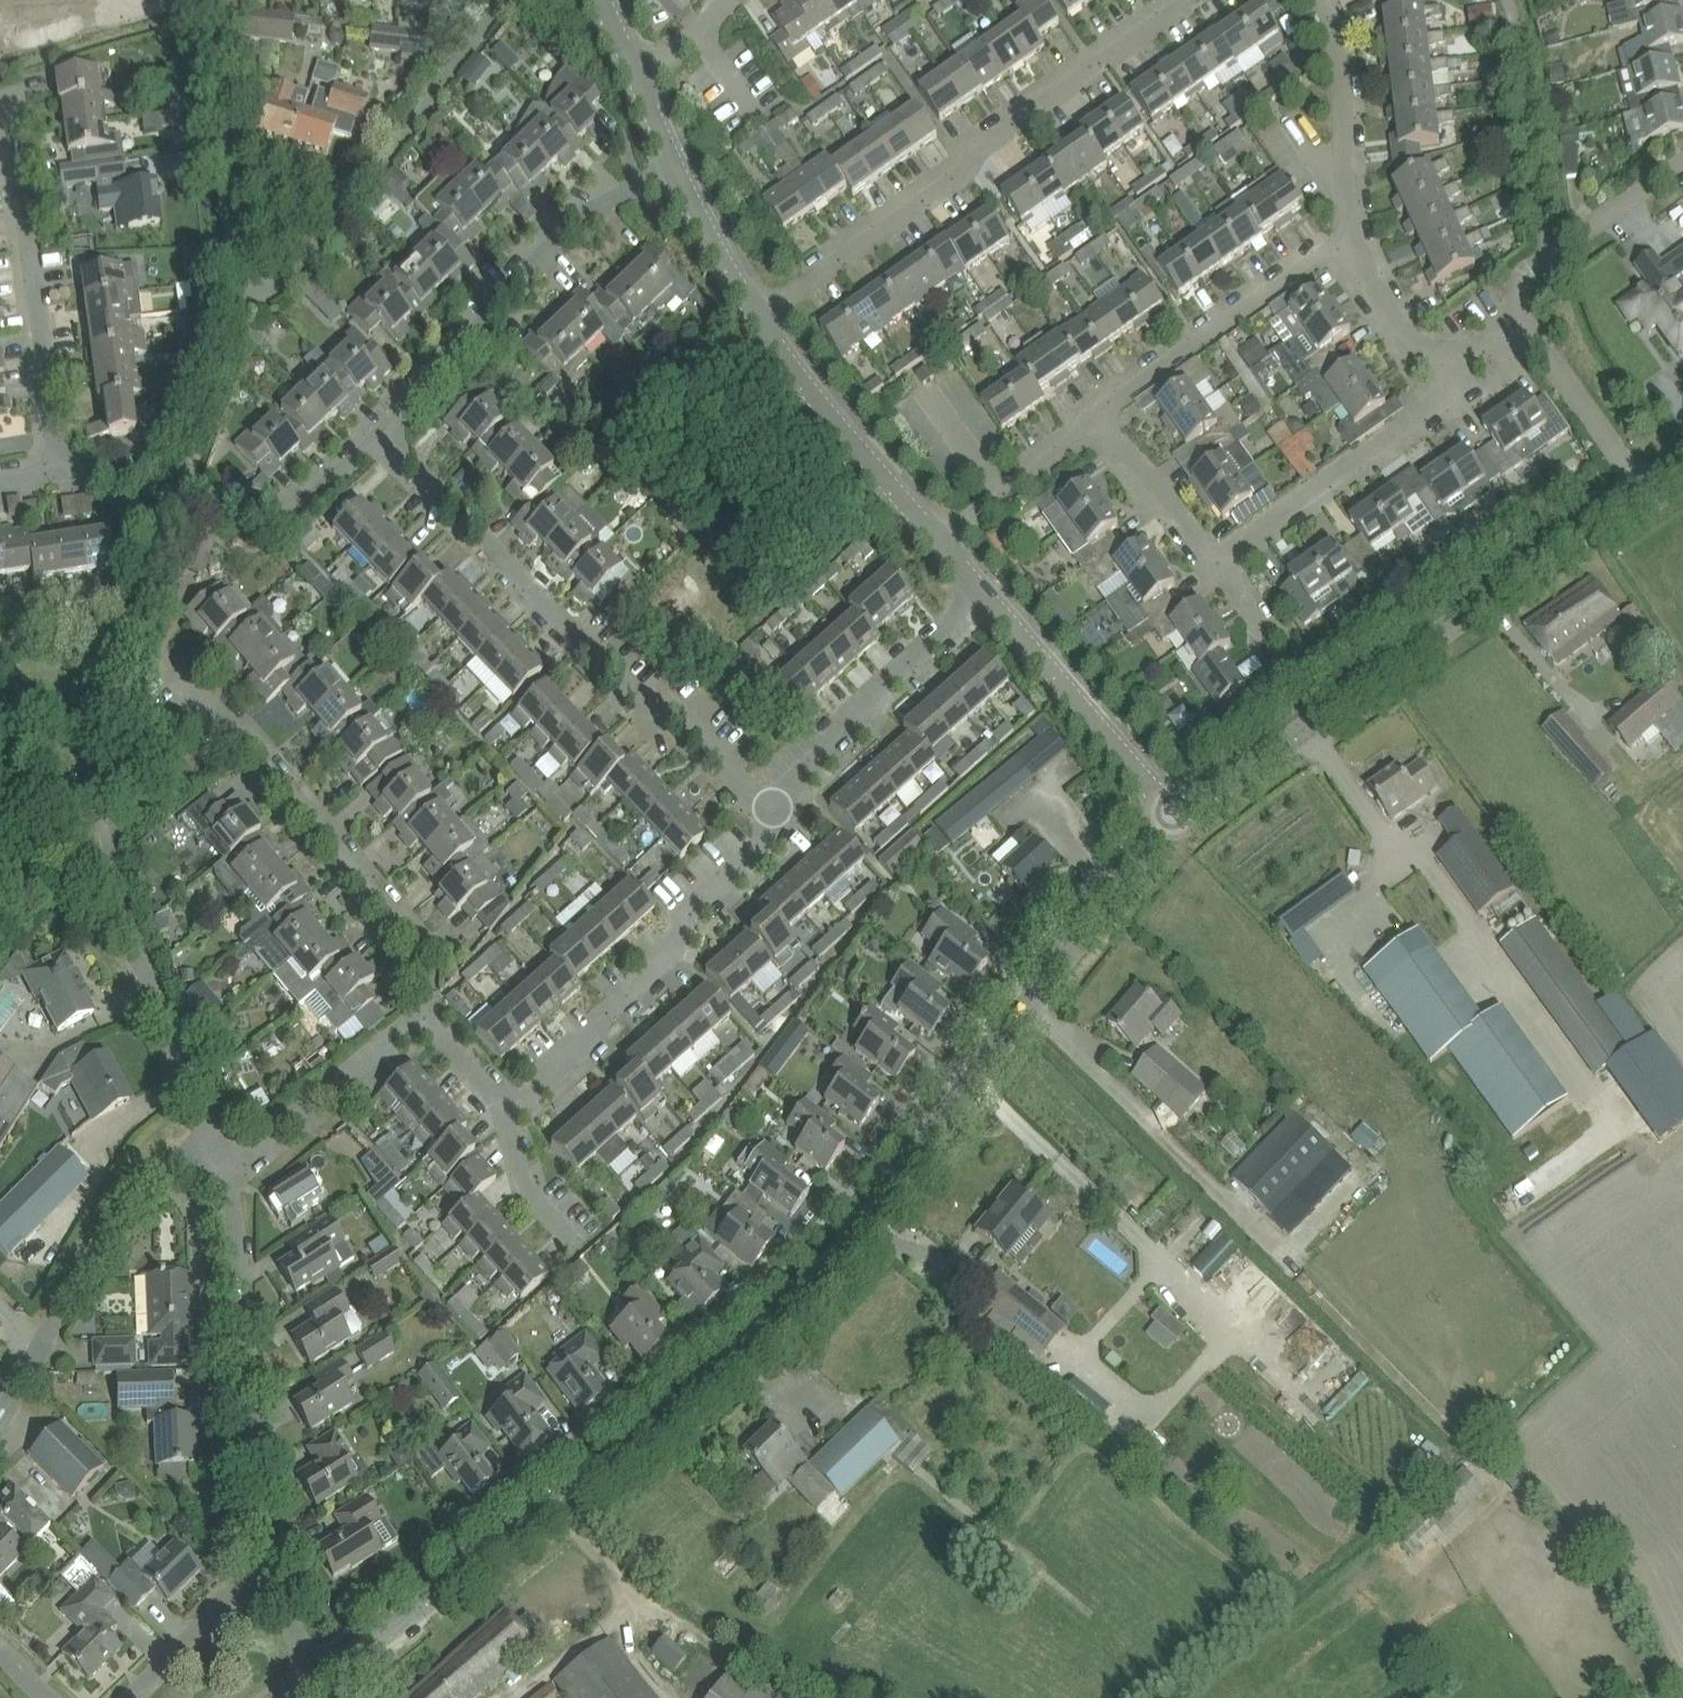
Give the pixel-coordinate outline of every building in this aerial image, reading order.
[(244,0),(225,0),(224,7),(243,9),(244,0)] [(772,40),(789,63),(793,61),(807,50),(812,47),(807,41),(816,35),(792,0),(790,0),(782,6),(786,11),(774,20),(783,32),(772,40)] [(816,35),(826,28),(831,34),(842,27),(823,0),(792,0),(816,35)] [(842,27),(852,19),(848,12),(857,6),(853,0),(823,0),(842,27)] [(857,6),(863,15),(864,15),(885,0),(853,0),(857,6)] [(954,6),(950,0),(945,0),(934,8),(940,17),(954,6)] [(1016,10),(1023,19),(1025,18),(1039,37),(1060,22),(1047,4),(1044,0),(1030,0),(1016,10)] [(1069,16),(1091,1),(1090,0),(1058,0),(1069,16)] [(1261,6),(1269,18),(1287,6),(1283,0),(1269,0),(1261,6)] [(1614,29),(1641,22),(1663,16),(1662,16),(1659,3),(1670,0),(1634,0),(1608,6),(1614,29)] [(1261,6),(1260,5),(1247,14),(1244,10),(1235,16),(1259,49),(1280,33),(1269,18),(1261,6)] [(1492,5),(1468,9),(1471,29),(1495,25),(1492,5)] [(1380,42),(1388,41),(1427,35),(1426,21),(1430,21),(1434,18),(1443,17),(1441,6),(1385,13),(1387,30),(1379,31),(1380,42)] [(291,44),(295,17),(233,9),(229,37),(238,38),(291,44)] [(914,10),(899,21),(905,29),(908,28),(921,18),(914,10)] [(1624,46),(1630,69),(1674,57),(1671,45),(1682,41),(1682,10),(1682,11),(1662,16),(1663,16),(1641,22),(1645,37),(1624,46)] [(1259,49),(1235,16),(1227,22),(1230,26),(1218,34),(1217,33),(1239,64),(1238,63),(1259,49)] [(322,27),(323,20),(300,17),(299,25),(322,27)] [(452,18),(437,19),(437,28),(452,28),(452,18)] [(913,36),(926,26),(921,18),(908,28),(913,36)] [(1023,19),(1004,33),(1024,61),(1046,46),(1039,37),(1025,18),(1023,19)] [(415,20),(399,20),(399,30),(415,32),(415,20)] [(899,21),(884,31),(890,39),(905,29),(899,21)] [(403,55),(406,32),(373,28),(371,51),(403,55)] [(896,48),(913,36),(908,28),(904,30),(890,39),(896,48)] [(332,29),(330,37),(334,44),(342,46),(345,32),(342,31),(332,29)] [(1004,76),(1024,61),(1004,33),(984,47),(1004,76)] [(1229,71),(1239,64),(1217,33),(1196,48),(1216,77),(1227,69),(1229,71)] [(1383,68),(1391,67),(1431,61),(1429,47),(1433,47),(1437,45),(1446,43),(1445,33),(1427,35),(1388,41),(1390,56),(1382,57),(1383,68)] [(1303,38),(1291,43),(1295,59),(1307,55),(1303,38)] [(501,43),(491,53),(501,64),(512,54),(501,43)] [(868,65),(884,55),(877,46),(862,56),(868,65)] [(983,90),(1004,76),(984,47),(963,62),(983,90)] [(1197,94),(1206,88),(1204,85),(1216,77),(1196,48),(1175,62),(1197,94)] [(1501,53),(1490,53),(1491,68),(1503,67),(1502,52),(1501,53)] [(1288,90),(1303,80),(1291,63),(1292,63),(1285,53),(1270,64),(1283,82),(1283,83),(1288,90)] [(854,75),(868,65),(862,56),(848,66),(854,75)] [(1638,98),(1628,100),(1632,114),(1641,111),(1663,105),(1659,92),(1679,87),(1682,86),(1674,57),(1630,69),(1638,98)] [(1387,95),(1394,94),(1434,87),(1432,74),(1437,73),(1440,71),(1449,70),(1448,59),(1431,61),(1391,67),(1393,83),(1385,84),(1387,95)] [(73,73),(56,76),(59,102),(62,102),(62,101),(99,96),(95,60),(72,63),(73,73)] [(870,85),(892,70),(886,62),(865,77),(870,85)] [(962,105),(983,90),(963,62),(942,77),(962,105)] [(1187,101),(1197,94),(1175,62),(1154,77),(1175,106),(1186,99),(1187,101)] [(1552,85),(1569,83),(1566,63),(1550,65),(1552,85)] [(547,101),(546,107),(550,111),(551,112),(558,119),(579,139),(586,132),(594,140),(605,129),(598,121),(588,111),(600,99),(579,78),(568,67),(561,74),(557,79),(554,84),(551,90),(548,96),(547,101)] [(470,68),(462,79),(473,88),(482,77),(470,68)] [(167,73),(152,75),(153,86),(169,84),(167,73)] [(856,95),(870,85),(865,77),(850,87),(856,95)] [(941,120),(962,105),(942,77),(921,92),(941,120)] [(1155,123),(1163,117),(1162,116),(1175,106),(1154,77),(1133,92),(1155,123)] [(815,78),(806,83),(814,95),(819,92),(823,89),(815,78)] [(265,98),(255,130),(291,141),(301,110),(302,111),(308,93),(297,89),(294,88),(273,81),(267,98),(265,98)] [(1273,100),(1288,90),(1283,83),(1268,93),(1273,100)] [(1390,121),(1398,120),(1437,114),(1436,100),(1440,100),(1444,97),(1453,96),(1451,85),(1434,87),(1394,94),(1396,109),(1388,110),(1390,121)] [(301,110),(291,141),(327,152),(334,130),(349,135),(355,118),(362,120),(369,97),(334,87),(332,94),(321,90),(319,89),(311,113),(302,111),(301,110)] [(99,96),(62,101),(62,102),(65,126),(105,121),(103,107),(117,105),(117,107),(131,105),(130,93),(115,95),(115,94),(99,96)] [(838,95),(823,106),(829,115),(844,104),(838,95)] [(1624,116),(1631,145),(1649,141),(1649,139),(1682,130),(1682,99),(1682,100),(1663,105),(1641,111),(1632,114),(1624,116)] [(1145,129),(1125,100),(1112,109),(1109,105),(1100,111),(1124,144),(1145,129)] [(1250,106),(1245,100),(1237,106),(1241,112),(1246,119),(1261,109),(1256,102),(1250,106)] [(444,104),(436,113),(445,121),(453,112),(444,104)] [(565,168),(576,157),(574,154),(584,145),(579,139),(546,107),(533,106),(516,134),(549,168),(557,160),(565,168)] [(823,106),(808,116),(808,117),(814,125),(819,122),(829,115),(823,106)] [(917,151),(938,136),(918,107),(896,122),(917,151)] [(785,129),(800,117),(794,108),(778,120),(785,129)] [(172,113),(161,115),(162,127),(188,124),(186,111),(172,113)] [(1103,159),(1124,144),(1100,111),(1092,117),(1095,121),(1082,131),(1087,138),(1088,137),(1103,159)] [(1231,130),(1246,119),(1241,112),(1226,123),(1231,130)] [(1395,164),(1422,157),(1420,144),(1441,141),(1439,127),(1443,126),(1447,124),(1456,123),(1454,112),(1437,114),(1398,120),(1400,136),(1392,137),(1395,164)] [(105,121),(65,126),(69,152),(71,152),(72,165),(81,164),(84,164),(96,162),(122,159),(124,158),(122,146),(121,134),(107,136),(105,121)] [(896,165),(917,151),(896,122),(876,137),(896,165)] [(759,146),(774,136),(768,127),(753,138),(759,146)] [(1200,141),(1205,149),(1220,138),(1214,131),(1208,135),(1207,134),(1199,140),(1200,141)] [(1562,145),(1580,144),(1579,131),(1561,133),(1562,145)] [(1240,132),(1228,141),(1233,149),(1244,141),(1246,140),(1240,132)] [(537,194),(548,183),(541,176),(549,168),(516,134),(496,154),(497,155),(489,163),(492,166),(501,175),(500,176),(517,193),(525,202),(535,192),(537,194)] [(875,180),(896,165),(876,137),(855,151),(875,180)] [(1073,141),(1066,146),(1069,150),(1067,152),(1072,159),(1087,180),(1092,188),(1101,182),(1096,174),(1107,166),(1103,159),(1088,137),(1087,138),(1076,146),(1073,141)] [(743,157),(759,146),(753,138),(737,148),(743,157)] [(429,140),(419,149),(429,159),(439,151),(429,140)] [(1190,159),(1205,149),(1200,141),(1185,152),(1190,159)] [(1228,141),(1215,150),(1220,158),(1233,149),(1228,141)] [(1565,179),(1580,176),(1576,144),(1560,147),(1565,179)] [(1047,166),(1046,167),(1067,195),(1077,188),(1079,187),(1084,194),(1092,188),(1087,180),(1072,159),(1067,152),(1065,153),(1062,149),(1055,153),(1059,158),(1047,166)] [(855,151),(834,166),(855,195),(875,180),(855,151)] [(834,166),(827,156),(806,170),(827,200),(847,186),(854,195),(855,195),(834,166)] [(1401,198),(1394,202),(1399,212),(1406,209),(1442,191),(1436,178),(1440,177),(1443,173),(1451,169),(1446,159),(1431,167),(1427,168),(1422,157),(1395,164),(1402,180),(1394,183),(1401,198)] [(72,165),(59,167),(62,188),(68,187),(84,185),(99,183),(99,180),(125,177),(122,159),(96,162),(84,164),(81,164),(72,165)] [(1191,178),(1205,168),(1200,161),(1186,171),(1191,178)] [(1046,164),(1025,179),(1045,208),(1054,221),(1074,206),(1067,195),(1046,167),(1047,166),(1046,164)] [(476,169),(456,188),(483,215),(491,207),(498,215),(509,205),(510,204),(508,202),(517,193),(500,176),(501,175),(492,166),(482,175),(479,172),(476,169)] [(396,168),(387,176),(390,179),(399,188),(400,188),(406,182),(408,180),(396,168)] [(1153,186),(1167,175),(1162,168),(1147,178),(1153,186)] [(807,214),(827,200),(806,170),(786,185),(807,214)] [(1176,189),(1191,178),(1186,171),(1171,182),(1176,189)] [(471,242),(482,231),(475,223),(483,215),(456,188),(443,174),(414,203),(426,215),(449,239),(450,238),(460,248),(468,240),(471,242)] [(1267,177),(1257,184),(1263,192),(1278,214),(1283,220),(1285,219),(1289,223),(1295,219),(1292,214),(1305,205),(1285,177),(1272,185),(1267,177)] [(1138,196),(1153,186),(1147,178),(1133,189),(1138,196)] [(382,188),(390,196),(398,199),(407,209),(414,203),(399,188),(390,179),(382,188)] [(1024,179),(1003,195),(1016,213),(1025,226),(1027,224),(1033,232),(1051,220),(1044,209),(1045,208),(1024,179)] [(160,223),(155,183),(124,188),(100,191),(102,211),(126,208),(129,227),(160,223)] [(1253,199),(1242,206),(1244,208),(1262,235),(1263,234),(1274,226),(1278,231),(1284,226),(1281,222),(1283,220),(1278,214),(1263,192),(1257,184),(1248,190),(1253,199)] [(1413,223),(1405,226),(1410,236),(1417,233),(1453,215),(1447,203),(1451,201),(1454,198),(1462,194),(1458,184),(1442,191),(1406,209),(1413,223)] [(785,230),(807,214),(786,185),(764,200),(785,230)] [(377,190),(365,209),(376,221),(392,206),(377,190)] [(1150,207),(1163,198),(1158,192),(1145,201),(1150,207)] [(1183,192),(1174,199),(1195,228),(1204,221),(1183,192)] [(1112,224),(1130,211),(1135,207),(1130,200),(1106,217),(1112,224)] [(1136,218),(1150,207),(1145,201),(1136,207),(1135,207),(1130,211),(1136,218)] [(1243,251),(1264,237),(1242,206),(1233,213),(1234,215),(1223,223),(1243,251)] [(1424,247),(1416,250),(1421,260),(1428,257),(1464,239),(1458,227),(1462,225),(1465,222),(1473,218),(1469,208),(1453,215),(1417,233),(1424,247)] [(1011,241),(990,212),(977,221),(974,216),(966,222),(989,256),(1011,241)] [(449,239),(426,215),(419,223),(426,237),(408,254),(413,259),(440,287),(448,279),(456,287),(467,276),(465,273),(475,264),(460,248),(450,238),(449,239)] [(989,256),(966,222),(957,228),(961,233),(949,241),(948,239),(947,240),(969,270),(989,256)] [(1243,251),(1223,223),(1211,231),(1210,229),(1201,235),(1222,266),(1243,251)] [(1070,244),(1083,234),(1079,227),(1065,237),(1070,244)] [(1435,271),(1428,274),(1432,285),(1476,265),(1470,251),(1474,249),(1477,246),(1485,242),(1492,239),(1488,228),(1480,232),(1464,239),(1428,257),(1435,271)] [(1083,234),(1070,244),(1075,251),(1095,236),(1090,229),(1083,234)] [(1201,281),(1222,266),(1201,235),(1192,242),(1192,243),(1181,251),(1201,281)] [(1065,237),(1050,248),(1055,255),(1060,261),(1075,251),(1070,244),(1065,237)] [(1098,255),(1112,245),(1106,237),(1092,247),(1098,255)] [(969,270),(947,240),(935,248),(932,244),(923,250),(947,283),(958,275),(960,277),(969,270)] [(707,305),(649,245),(640,254),(638,252),(626,263),(633,271),(625,278),(653,307),(658,312),(660,310),(661,311),(675,297),(683,305),(689,299),(688,298),(690,296),(703,309),(707,305)] [(1201,281),(1181,251),(1169,259),(1163,251),(1159,255),(1152,245),(1141,252),(1164,285),(1170,281),(1180,296),(1201,281)] [(1083,265),(1098,255),(1092,247),(1077,257),(1083,265)] [(928,300),(938,294),(936,291),(947,283),(923,250),(915,255),(918,260),(905,269),(928,300)] [(1620,305),(1631,321),(1638,316),(1646,327),(1654,321),(1659,328),(1679,356),(1682,353),(1682,293),(1676,284),(1674,281),(1674,280),(1682,274),(1682,259),(1678,252),(1662,263),(1654,252),(1636,265),(1649,284),(1645,287),(1638,292),(1620,305)] [(86,272),(82,273),(85,299),(138,292),(137,281),(135,266),(122,267),(119,268),(117,258),(84,259),(86,272)] [(440,287),(413,259),(395,276),(388,269),(377,280),(384,288),(411,315),(416,321),(426,311),(428,314),(439,303),(432,295),(440,287)] [(1056,284),(1071,274),(1065,266),(1051,276),(1056,284)] [(928,300),(905,269),(893,278),(890,273),(882,279),(905,312),(917,304),(919,307),(928,300)] [(205,271),(186,273),(188,284),(191,284),(196,283),(197,283),(207,282),(205,271)] [(1023,289),(1037,278),(1032,271),(1017,282),(1023,289)] [(1146,324),(1155,318),(1151,313),(1164,304),(1143,274),(1133,281),(1134,283),(1123,291),(1146,324)] [(1041,295),(1056,284),(1051,276),(1036,287),(1041,295)] [(653,307),(625,278),(617,286),(610,279),(598,290),(600,292),(591,300),(623,334),(633,324),(634,325),(653,307)] [(886,329),(895,322),(894,320),(905,312),(882,279),(873,285),(876,289),(864,298),(886,329)] [(205,310),(207,310),(207,300),(207,282),(197,283),(196,283),(191,284),(193,301),(186,302),(188,312),(205,310)] [(1312,295),(1304,283),(1271,307),(1294,340),(1341,307),(1334,298),(1330,301),(1321,288),(1312,295)] [(317,288),(306,298),(317,309),(328,299),(317,288)] [(411,315),(384,288),(366,305),(361,300),(348,313),(369,335),(382,324),(399,341),(410,330),(403,323),(411,315)] [(591,300),(581,289),(571,298),(569,296),(557,307),(565,315),(557,322),(585,351),(601,335),(614,347),(622,340),(621,339),(625,335),(623,334),(591,300)] [(1004,290),(989,301),(994,308),(996,306),(1009,297),(1004,290)] [(1146,324),(1123,291),(1111,299),(1110,298),(1101,304),(1122,334),(1135,325),(1138,330),(1146,324)] [(138,292),(85,299),(88,324),(129,318),(129,319),(142,317),(140,302),(138,292)] [(994,308),(983,315),(984,316),(988,323),(989,322),(1001,314),(1014,305),(1009,297),(996,306),(994,308)] [(886,329),(864,298),(852,307),(848,302),(840,308),(863,341),(874,334),(876,336),(886,329)] [(989,301),(974,311),(980,318),(984,316),(983,315),(994,308),(989,301)] [(1104,353),(1113,347),(1110,342),(1122,334),(1101,304),(1092,311),(1093,312),(1081,320),(1104,353)] [(1283,348),(1275,354),(1290,375),(1298,386),(1314,375),(1339,357),(1331,345),(1351,331),(1342,318),(1347,315),(1341,307),(1294,340),(1286,346),(1283,348)] [(843,358),(852,352),(851,350),(863,341),(840,308),(832,314),(835,319),(822,328),(843,358)] [(129,318),(88,324),(89,328),(92,349),(145,342),(144,331),(141,331),(130,333),(129,322),(129,319),(129,318)] [(954,338),(968,328),(963,320),(949,330),(954,338)] [(1104,353),(1081,320),(1069,329),(1068,327),(1059,333),(1081,363),(1093,354),(1096,359),(1104,353)] [(592,358),(585,351),(557,322),(548,331),(541,323),(523,340),(525,342),(522,345),(575,399),(580,394),(575,388),(581,382),(574,375),(592,358)] [(974,343),(988,333),(981,325),(968,335),(974,343)] [(254,330),(247,338),(257,348),(264,340),(254,330)] [(373,392),(384,381),(382,378),(392,369),(354,330),(344,339),(350,345),(330,363),(329,364),(337,371),(362,398),(363,397),(357,391),(365,384),(373,392)] [(940,348),(954,338),(949,330),(934,341),(940,348)] [(958,355),(974,343),(968,335),(947,351),(952,358),(958,354),(958,355)] [(1043,335),(1034,342),(1040,350),(1055,371),(1060,378),(1062,376),(1065,381),(1072,376),(1068,372),(1081,363),(1060,335),(1049,343),(1043,335)] [(193,354),(205,352),(203,337),(190,338),(193,354)] [(1250,368),(1269,355),(1257,338),(1239,351),(1250,368)] [(145,342),(92,349),(93,355),(95,374),(135,369),(133,354),(146,353),(146,348),(145,342)] [(1030,356),(1018,365),(1023,371),(1024,370),(1039,392),(1040,392),(1051,384),(1054,389),(1061,384),(1058,379),(1060,378),(1055,371),(1040,350),(1034,342),(1024,348),(1030,356)] [(344,419),(355,408),(353,406),(362,398),(337,371),(329,364),(330,363),(317,349),(305,361),(313,369),(295,386),(300,392),(327,420),(336,411),(344,419)] [(912,366),(927,356),(922,349),(907,359),(912,366)] [(1347,368),(1339,357),(1314,375),(1298,386),(1306,398),(1312,395),(1326,415),(1342,404),(1376,380),(1370,372),(1366,375),(1356,362),(1347,368)] [(1169,428),(1203,404),(1193,391),(1212,378),(1198,358),(1159,385),(1167,397),(1158,403),(1167,416),(1163,419),(1169,428)] [(897,377),(912,366),(907,359),(892,369),(897,377)] [(1262,364),(1255,369),(1259,376),(1266,371),(1262,364)] [(924,385),(935,377),(927,366),(917,374),(924,385)] [(104,398),(131,395),(131,396),(152,393),(150,381),(137,383),(135,369),(95,374),(98,400),(104,399),(104,398)] [(1016,380),(1005,388),(1025,416),(1045,401),(1046,401),(1040,392),(1039,392),(1024,370),(1023,371),(1014,377),(1016,380)] [(479,445),(507,419),(488,399),(496,391),(483,378),(458,403),(461,406),(445,421),(454,431),(452,433),(463,444),(471,437),(478,445),(479,445)] [(553,378),(541,389),(547,396),(559,384),(553,378)] [(870,396),(885,385),(880,378),(865,389),(870,396)] [(1351,447),(1386,423),(1378,411),(1387,405),(1378,392),(1382,389),(1376,380),(1342,404),(1352,417),(1341,425),(1340,431),(1343,436),(1351,447)] [(991,393),(981,400),(1003,431),(1025,416),(1005,388),(994,396),(991,393)] [(316,446),(327,435),(320,427),(327,420),(300,392),(281,410),(288,418),(280,426),(298,448),(304,453),(313,444),(316,446)] [(1203,404),(1169,428),(1175,436),(1179,433),(1186,442),(1188,446),(1198,440),(1206,451),(1232,433),(1242,426),(1243,425),(1243,424),(1229,405),(1220,392),(1216,395),(1203,404)] [(1252,394),(1240,403),(1250,418),(1263,410),(1252,394)] [(104,399),(105,408),(107,425),(87,427),(89,439),(135,433),(132,405),(131,396),(131,395),(104,398),(104,399)] [(1533,404),(1527,395),(1514,404),(1511,400),(1502,406),(1526,441),(1527,440),(1534,450),(1547,441),(1549,444),(1570,430),(1545,396),(1533,404)] [(11,410),(11,409),(9,399),(0,400),(0,412),(11,410)] [(1505,478),(1524,464),(1514,449),(1526,441),(1502,406),(1494,412),(1497,416),(1484,425),(1496,442),(1483,450),(1501,476),(1503,475),(1505,478)] [(298,448),(280,426),(272,419),(253,437),(249,432),(236,445),(257,467),(269,456),(286,474),(298,463),(291,455),(298,448)] [(478,445),(473,450),(473,451),(482,460),(480,462),(491,474),(498,466),(506,474),(534,448),(507,419),(479,445),(478,445)] [(1294,420),(1286,425),(1295,437),(1307,429),(1307,428),(1302,421),(1294,420)] [(1307,429),(1295,437),(1303,450),(1312,444),(1316,441),(1307,429)] [(1194,477),(1189,480),(1198,493),(1204,501),(1240,476),(1254,465),(1240,444),(1239,443),(1232,433),(1206,451),(1195,459),(1203,470),(1194,477)] [(1295,437),(1280,447),(1281,448),(1293,464),(1307,455),(1303,450),(1295,437)] [(159,446),(147,448),(149,460),(161,459),(159,446)] [(514,483),(506,490),(517,502),(520,499),(528,508),(529,509),(538,499),(539,500),(547,492),(555,484),(563,477),(553,467),(534,448),(506,474),(514,483)] [(1449,454),(1441,460),(1466,495),(1473,506),(1490,494),(1490,484),(1501,476),(1483,450),(1472,458),(1465,449),(1452,458),(1449,454)] [(581,464),(580,466),(581,469),(583,471),(585,473),(588,474),(591,473),(593,472),(595,470),(596,467),(596,465),(595,462),(594,460),(592,458),(589,458),(586,458),(584,459),(582,461),(581,464)] [(1473,506),(1466,495),(1441,460),(1432,466),(1436,470),(1423,479),(1429,489),(1417,497),(1435,523),(1445,535),(1453,528),(1444,517),(1447,515),(1448,517),(1459,517),(1473,506)] [(265,489),(272,482),(270,480),(263,473),(251,485),(265,489)] [(1569,475),(1559,481),(1567,493),(1577,487),(1569,475)] [(650,476),(641,485),(654,499),(663,490),(661,488),(650,476)] [(1249,489),(1240,476),(1204,501),(1210,510),(1215,507),(1224,520),(1233,513),(1241,525),(1267,507),(1278,499),(1274,493),(1274,489),(1269,484),(1264,483),(1259,483),(1254,485),(1249,489)] [(1080,488),(1072,477),(1036,502),(1060,535),(1109,500),(1103,492),(1098,495),(1089,482),(1080,488)] [(528,508),(512,524),(521,533),(519,536),(530,547),(538,540),(546,548),(587,508),(569,488),(555,501),(547,492),(539,500),(538,499),(529,509),(528,508)] [(1405,505),(1394,489),(1381,498),(1378,493),(1369,499),(1393,532),(1405,524),(1414,538),(1435,523),(1417,497),(1405,505)] [(665,493),(657,500),(665,508),(672,501),(665,493)] [(18,496),(4,499),(9,524),(37,518),(34,501),(20,504),(18,496)] [(61,498),(63,516),(78,515),(76,497),(61,498)] [(1369,569),(1381,561),(1371,548),(1393,532),(1369,499),(1361,505),(1364,510),(1351,519),(1362,535),(1351,543),(1369,569)] [(1115,509),(1109,500),(1060,535),(1083,568),(1119,542),(1111,531),(1120,525),(1110,512),(1115,509)] [(367,510),(360,502),(333,528),(352,548),(379,523),(385,517),(373,504),(367,510)] [(587,508),(546,548),(554,556),(546,564),(557,575),(559,573),(568,583),(574,577),(573,577),(594,557),(601,550),(598,547),(598,536),(606,528),(587,508)] [(81,526),(79,526),(80,528),(81,536),(87,572),(89,572),(92,571),(114,567),(114,563),(118,562),(125,537),(110,539),(108,532),(102,533),(100,523),(93,524),(81,526)] [(379,523),(352,548),(370,567),(397,541),(398,542),(404,536),(391,523),(385,529),(379,523)] [(300,544),(309,535),(300,525),(290,534),(300,544)] [(0,529),(0,532),(7,575),(31,571),(33,571),(28,535),(27,534),(28,534),(28,531),(26,531),(24,531),(13,533),(13,527),(0,529)] [(53,530),(55,540),(60,576),(87,572),(81,536),(80,528),(74,529),(67,530),(67,528),(53,530)] [(307,551),(321,538),(314,530),(309,535),(300,544),(307,551)] [(994,530),(985,538),(989,542),(998,535),(994,530)] [(28,534),(27,534),(28,535),(33,571),(34,580),(60,576),(55,540),(42,542),(40,532),(28,534)] [(203,574),(216,539),(197,532),(184,568),(203,574)] [(874,552),(861,539),(853,546),(852,544),(840,555),(847,563),(859,552),(866,560),(874,552)] [(398,542),(397,541),(370,567),(388,586),(403,572),(419,556),(420,557),(422,555),(410,543),(404,548),(398,542)] [(1083,568),(1088,575),(1098,589),(1121,573),(1130,585),(1165,560),(1159,552),(1155,555),(1146,542),(1127,555),(1123,549),(1119,542),(1083,568)] [(1339,552),(1332,543),(1319,552),(1316,548),(1308,553),(1341,599),(1356,589),(1358,579),(1357,578),(1369,569),(1351,543),(1339,552)] [(594,557),(573,577),(574,577),(581,585),(573,593),(584,604),(587,602),(596,612),(612,596),(621,606),(637,591),(646,583),(626,562),(619,569),(601,550),(594,557)] [(1014,553),(1005,561),(1012,568),(1021,561),(1014,553)] [(1308,553),(1299,560),(1302,564),(1289,573),(1294,580),(1281,589),(1306,624),(1341,599),(1333,588),(1308,553)] [(406,576),(386,595),(399,608),(406,616),(414,609),(422,601),(421,600),(444,579),(443,578),(432,566),(426,572),(420,566),(424,562),(420,557),(419,556),(403,572),(406,576)] [(1148,621),(1149,622),(1175,603),(1167,591),(1176,585),(1167,572),(1171,569),(1165,560),(1130,585),(1116,596),(1107,602),(1131,634),(1139,628),(1140,627),(1148,621)] [(828,583),(842,570),(835,562),(821,575),(828,583)] [(309,563),(301,570),(313,583),(321,575),(309,563)] [(869,587),(868,588),(893,615),(913,597),(883,563),(869,576),(875,582),(869,587)] [(339,570),(332,577),(345,591),(353,584),(339,570)] [(1434,573),(1425,580),(1434,592),(1443,586),(1434,573)] [(444,579),(421,600),(422,601),(439,620),(466,594),(467,595),(473,589),(460,576),(454,582),(447,574),(443,578),(444,579)] [(321,575),(313,583),(327,597),(335,590),(321,575)] [(808,601),(828,583),(821,575),(801,592),(808,601)] [(1423,578),(1412,586),(1423,600),(1423,601),(1434,592),(1425,580),(1423,578)] [(1593,578),(1525,625),(1557,666),(1621,618),(1622,618),(1621,617),(1593,578)] [(102,598),(99,579),(89,581),(90,590),(92,600),(102,598)] [(848,605),(848,606),(854,613),(854,612),(873,633),(874,632),(893,615),(868,588),(869,587),(863,581),(862,581),(848,593),(854,600),(848,605)] [(212,590),(184,613),(192,623),(190,625),(200,637),(208,631),(214,639),(252,609),(236,588),(229,594),(220,584),(212,590)] [(353,584),(345,591),(358,604),(365,597),(353,584)] [(72,603),(92,600),(90,590),(71,593),(72,603)] [(789,619),(808,601),(801,592),(781,610),(789,619)] [(466,594),(439,620),(457,639),(484,614),(485,614),(491,608),(479,596),(473,601),(467,595),(466,594)] [(46,610),(66,606),(64,596),(45,600),(46,610)] [(9,597),(0,599),(0,619),(13,617),(12,607),(11,607),(9,597)] [(214,639),(213,639),(220,648),(222,650),(220,652),(229,664),(237,657),(245,667),(284,636),(271,621),(273,619),(274,610),(264,599),(252,609),(214,639)] [(20,615),(39,612),(38,602),(18,605),(20,615)] [(1164,643),(1178,633),(1186,645),(1221,620),(1215,612),(1211,615),(1202,602),(1183,615),(1175,603),(1149,622),(1157,633),(1164,643)] [(371,603),(363,610),(374,622),(386,633),(393,626),(384,617),(382,615),(371,603)] [(774,631),(789,619),(781,610),(767,623),(774,631)] [(854,613),(835,630),(859,657),(879,640),(880,639),(874,632),(873,633),(854,612),(854,613)] [(484,614),(457,639),(476,658),(503,633),(509,628),(497,615),(491,621),(485,614),(484,614)] [(1221,620),(1186,645),(1196,660),(1200,665),(1194,670),(1217,703),(1246,683),(1245,682),(1244,681),(1237,671),(1237,670),(1223,651),(1232,645),(1227,638),(1223,632),(1227,629),(1221,620)] [(1078,623),(1069,630),(1076,640),(1082,635),(1083,628),(1078,623)] [(1131,634),(1127,636),(1134,646),(1146,636),(1140,627),(1139,628),(1131,634)] [(1357,627),(1345,636),(1354,649),(1367,640),(1357,627)] [(839,675),(859,657),(835,630),(815,648),(839,675)] [(399,632),(391,639),(404,653),(412,646),(399,632)] [(503,633),(476,658),(494,678),(521,652),(522,653),(528,647),(515,634),(509,640),(503,633)] [(251,675),(243,681),(253,693),(255,691),(263,702),(282,687),(283,689),(311,667),(316,662),(312,657),(306,661),(284,636),(245,667),(248,671),(251,675)] [(748,640),(741,646),(753,660),(761,653),(748,640)] [(383,641),(376,647),(384,656),(391,650),(383,641)] [(1332,643),(1320,652),(1329,665),(1342,656),(1332,643)] [(412,646),(404,653),(417,666),(424,659),(418,652),(412,646)] [(820,693),(839,675),(815,648),(795,665),(820,693)] [(1094,648),(1087,654),(1093,662),(1101,656),(1094,648)] [(1008,683),(978,649),(965,661),(970,667),(964,673),(958,667),(988,701),(1008,683)] [(521,652),(494,678),(512,697),(513,698),(530,682),(546,666),(534,653),(528,659),(522,653),(521,652)] [(799,711),(820,693),(795,665),(775,684),(799,711)] [(311,667),(283,689),(290,697),(287,699),(297,711),(306,704),(314,715),(343,690),(326,669),(318,675),(311,667)] [(988,701),(958,667),(945,679),(951,685),(944,691),(938,685),(968,719),(988,701)] [(436,671),(428,678),(441,691),(448,684),(436,671)] [(1611,725),(1630,746),(1654,725),(1662,734),(1678,754),(1682,749),(1682,704),(1681,701),(1662,680),(1611,725)] [(448,684),(441,691),(454,705),(462,698),(448,684)] [(528,699),(512,715),(525,729),(531,723),(536,728),(562,703),(544,684),(528,699)] [(968,719),(938,685),(925,696),(931,703),(924,709),(919,703),(918,703),(948,736),(968,719)] [(320,722),(311,729),(321,741),(324,739),(325,741),(328,744),(334,752),(340,747),(357,733),(370,722),(380,714),(374,706),(370,702),(359,710),(343,690),(314,715),(320,722)] [(1027,719),(1034,712),(1022,698),(1014,705),(1027,719)] [(536,728),(530,734),(531,736),(543,749),(550,742),(555,748),(581,723),(562,703),(536,728)] [(928,754),(948,736),(918,703),(906,714),(911,720),(904,727),(928,754)] [(438,712),(436,717),(442,724),(452,715),(445,706),(438,712)] [(480,733),(494,720),(486,711),(472,724),(480,733)] [(347,755),(338,762),(349,774),(350,773),(361,786),(402,752),(391,738),(398,732),(382,712),(380,714),(370,722),(340,747),(347,755)] [(1000,743),(1014,730),(1007,722),(992,734),(1000,743)] [(555,748),(549,754),(562,767),(568,762),(574,768),(589,754),(601,743),(600,742),(581,723),(555,748)] [(493,746),(506,733),(498,724),(485,737),(493,746)] [(915,780),(935,762),(928,754),(904,727),(903,727),(910,735),(890,752),(915,780)] [(577,771),(571,777),(584,791),(590,785),(591,784),(598,791),(600,790),(607,783),(606,782),(629,760),(628,760),(617,748),(611,754),(605,747),(609,743),(604,738),(600,742),(601,743),(589,754),(592,757),(578,770),(577,771)] [(974,766),(995,748),(987,739),(966,757),(974,766)] [(1584,741),(1568,756),(1596,788),(1613,773),(1584,741)] [(895,797),(915,780),(890,752),(870,770),(895,797)] [(952,844),(1034,778),(1016,756),(935,822),(952,844)] [(377,803),(374,805),(384,817),(392,811),(399,819),(400,820),(421,803),(430,795),(429,794),(413,775),(418,771),(407,757),(383,777),(390,785),(388,787),(391,791),(382,798),(377,803)] [(607,783),(600,790),(605,795),(612,788),(623,800),(649,775),(632,757),(628,760),(629,760),(623,766),(606,782),(607,783)] [(960,778),(974,766),(966,757),(953,769),(960,778)] [(519,758),(512,765),(524,778),(531,771),(519,758)] [(1381,803),(1378,804),(1384,812),(1386,811),(1393,820),(1438,788),(1420,762),(1403,774),(1398,767),(1370,788),(1381,803)] [(875,815),(895,797),(870,770),(851,788),(875,815)] [(531,771),(524,778),(536,791),(544,784),(531,771)] [(649,775),(623,800),(642,819),(668,794),(649,775)] [(399,819),(394,824),(402,834),(400,836),(410,848),(418,842),(426,850),(455,826),(455,825),(441,808),(452,799),(446,791),(454,785),(449,778),(440,785),(429,794),(430,795),(421,803),(400,820),(399,819)] [(544,784),(536,791),(542,797),(550,790),(553,794),(560,788),(551,778),(549,780),(544,784)] [(934,801),(949,789),(941,781),(927,793),(934,801)] [(517,821),(529,809),(521,801),(529,793),(519,783),(508,794),(514,800),(506,809),(517,821)] [(855,834),(875,815),(851,788),(830,806),(855,834)] [(564,821),(572,814),(553,794),(550,790),(542,797),(564,821)] [(211,793),(178,820),(200,846),(206,841),(223,861),(230,855),(231,853),(232,855),(260,832),(261,831),(253,822),(261,815),(251,803),(248,806),(232,819),(221,806),(211,793)] [(921,814),(934,801),(927,793),(913,806),(921,814)] [(668,794),(642,819),(661,839),(687,814),(668,794)] [(586,828),(594,820),(581,807),(573,814),(586,828)] [(1479,915),(1516,888),(1457,809),(1439,822),(1455,844),(1437,858),(1479,915)] [(687,814),(661,839),(665,844),(680,860),(707,834),(687,814)] [(895,837),(909,824),(901,816),(887,829),(895,837)] [(433,859),(425,866),(435,878),(437,876),(445,886),(482,855),(483,855),(489,850),(487,842),(470,822),(462,819),(455,825),(455,826),(426,850),(433,859)] [(938,854),(949,845),(935,827),(924,836),(938,854)] [(881,849),(895,837),(887,829),(874,841),(881,849)] [(583,851),(591,843),(579,830),(571,837),(583,851)] [(1023,891),(1052,864),(1022,830),(992,857),(1023,891)] [(609,851),(617,844),(604,831),(596,838),(609,851)] [(268,841),(260,832),(232,855),(231,853),(230,855),(223,861),(214,869),(216,876),(232,896),(239,899),(250,892),(280,867),(272,858),(280,852),(270,840),(268,841)] [(893,876),(924,848),(910,832),(879,861),(893,876)] [(843,879),(864,860),(840,833),(819,852),(843,879)] [(623,865),(630,858),(617,844),(609,851),(623,865)] [(1510,874),(1523,866),(1510,846),(1497,855),(1510,874)] [(819,852),(798,870),(822,897),(824,896),(832,904),(851,888),(843,879),(819,852)] [(447,900),(438,907),(448,919),(457,912),(462,908),(468,903),(478,916),(491,931),(510,906),(502,896),(492,883),(491,883),(500,876),(483,855),(482,855),(472,864),(469,866),(445,886),(439,891),(440,892),(444,897),(447,900)] [(555,880),(569,868),(561,860),(548,872),(555,880)] [(287,876),(280,867),(250,892),(239,899),(252,915),(251,924),(240,932),(240,941),(244,946),(274,923),(283,916),(302,900),(303,901),(311,893),(303,883),(305,881),(295,869),(287,876)] [(802,915),(822,897),(798,870),(778,889),(802,915)] [(647,891),(660,878),(653,871),(640,884),(647,891)] [(541,893),(555,880),(548,872),(534,885),(541,893)] [(1292,937),(1353,890),(1340,874),(1279,920),(1292,937)] [(634,928),(654,910),(624,876),(610,888),(616,895),(609,901),(634,928)] [(864,903),(880,889),(872,881),(857,894),(864,903)] [(778,889),(760,905),(764,910),(784,932),(785,931),(802,915),(778,889)] [(851,914),(864,903),(857,894),(844,906),(851,914)] [(609,901),(604,895),(591,907),(596,912),(590,918),(589,918),(614,946),(634,928),(609,901)] [(244,946),(232,956),(237,962),(254,948),(276,974),(293,961),(323,936),(315,927),(323,920),(313,908),(311,910),(303,901),(302,900),(283,916),(274,923),(244,946)] [(522,923),(536,911),(529,902),(515,915),(522,923)] [(934,921),(922,935),(939,948),(928,962),(932,964),(936,968),(945,974),(949,978),(952,974),(968,987),(987,963),(969,948),(978,937),(968,929),(951,915),(943,909),(934,921)] [(747,929),(743,933),(757,949),(761,946),(773,960),(780,967),(793,955),(787,948),(795,941),(785,931),(784,932),(764,910),(752,921),(758,927),(751,933),(747,929)] [(594,964),(614,946),(589,918),(590,918),(585,912),(571,925),(576,931),(570,937),(594,964)] [(508,935),(522,923),(515,915),(500,927),(508,935)] [(1596,1077),(1632,1051),(1537,918),(1501,944),(1596,1077)] [(831,948),(853,928),(846,919),(823,939),(831,948)] [(570,937),(564,930),(551,943),(556,949),(550,954),(581,988),(575,981),(594,964),(570,937)] [(1420,930),(1366,969),(1379,989),(1431,1060),(1450,1047),(1516,1139),(1567,1102),(1501,1011),(1484,1023),(1464,995),(1420,930)] [(733,949),(727,955),(750,981),(770,963),(757,949),(743,933),(742,933),(741,931),(728,943),(733,949)] [(293,961),(276,974),(301,1004),(303,1002),(304,1002),(315,992),(326,984),(326,983),(354,962),(354,961),(346,952),(348,950),(338,938),(330,945),(323,936),(293,961)] [(819,958),(831,948),(823,939),(812,949),(819,958)] [(495,945),(481,957),(489,966),(498,977),(514,962),(504,951),(503,953),(495,945)] [(750,981),(727,955),(721,949),(708,961),(713,967),(706,974),(729,1000),(750,981)] [(58,1031),(94,1013),(63,954),(27,972),(58,1031)] [(561,1006),(581,988),(550,954),(549,955),(555,962),(536,979),(561,1006)] [(481,957),(462,975),(466,980),(470,984),(476,979),(475,979),(489,966),(481,957)] [(304,1002),(303,1002),(320,1023),(325,1019),(336,1033),(354,1018),(355,1019),(372,1004),(373,1003),(373,1002),(372,1003),(365,995),(368,992),(365,988),(369,985),(373,981),(382,974),(371,962),(364,968),(357,959),(354,961),(354,962),(326,983),(326,984),(315,992),(304,1002)] [(795,991),(820,969),(812,961),(788,983),(795,991)] [(842,962),(836,970),(837,978),(845,984),(851,976),(849,968),(842,962)] [(930,1036),(949,1012),(933,999),(942,987),(911,963),(893,987),(909,999),(899,1012),(930,1036)] [(194,971),(182,971),(182,983),(194,983),(194,971)] [(541,1024),(561,1006),(536,979),(517,996),(541,1024)] [(687,1006),(686,1007),(710,1034),(731,1016),(701,982),(688,994),(694,1000),(687,1006)] [(200,985),(186,997),(205,1019),(212,1013),(205,1005),(211,999),(200,985)] [(1160,1006),(1140,988),(1110,1023),(1136,1046),(1154,1026),(1163,1035),(1181,1015),(1165,1001),(1160,1006)] [(458,1012),(466,1005),(454,992),(446,999),(458,1012)] [(780,1015),(794,1003),(787,995),(773,1007),(780,1015)] [(521,1042),(541,1024),(517,996),(497,1014),(521,1042)] [(667,1024),(666,1024),(691,1052),(710,1034),(686,1007),(687,1006),(681,1000),(679,1001),(668,1011),(674,1017),(667,1024)] [(466,1006),(460,1012),(465,1018),(472,1013),(466,1006)] [(896,1081),(915,1056),(892,1038),(900,1028),(871,1006),(854,1029),(865,1037),(855,1050),(896,1081)] [(766,1027),(780,1015),(773,1007),(759,1019),(766,1027)] [(501,1060),(521,1042),(497,1014),(476,1033),(501,1060)] [(647,1041),(646,1042),(671,1070),(691,1052),(666,1024),(667,1024),(662,1017),(659,1020),(648,1029),(654,1035),(647,1041)] [(206,1032),(205,1034),(209,1039),(210,1038),(213,1041),(214,1042),(225,1034),(217,1024),(207,1032),(206,1032)] [(634,1053),(626,1060),(630,1064),(651,1087),(657,1094),(658,1093),(665,1087),(658,1081),(671,1070),(646,1042),(647,1041),(642,1035),(628,1047),(634,1053)] [(778,1042),(760,1066),(775,1077),(794,1052),(779,1041),(778,1042)] [(744,1043),(729,1056),(741,1068),(755,1055),(744,1043)] [(59,1056),(40,1085),(55,1095),(61,1087),(73,1081),(78,1091),(84,1103),(93,1119),(130,1100),(106,1056),(94,1063),(84,1044),(59,1056)] [(1184,1117),(1208,1090),(1159,1048),(1135,1075),(1184,1117)] [(210,1053),(209,1054),(216,1068),(225,1064),(218,1049),(210,1053)] [(729,1056),(710,1073),(721,1085),(722,1085),(723,1084),(741,1068),(729,1056)] [(305,1061),(301,1064),(312,1077),(328,1065),(322,1057),(310,1067),(305,1061)] [(861,1126),(880,1101),(862,1088),(870,1077),(844,1057),(829,1076),(838,1083),(825,1099),(861,1126)] [(27,1105),(38,1087),(0,1061),(0,1148),(27,1105)] [(613,1083),(608,1087),(622,1103),(626,1100),(640,1115),(645,1122),(658,1110),(666,1103),(660,1097),(657,1094),(651,1087),(630,1064),(628,1066),(618,1075),(623,1081),(616,1087),(613,1083)] [(385,1089),(379,1095),(391,1109),(392,1109),(398,1104),(403,1110),(431,1085),(412,1065),(385,1089)] [(756,1094),(771,1075),(760,1066),(745,1086),(756,1094)] [(715,1091),(701,1102),(709,1111),(726,1095),(730,1092),(723,1084),(722,1085),(721,1085),(715,1091)] [(403,1110),(397,1116),(409,1130),(416,1124),(421,1129),(448,1105),(431,1085),(403,1110)] [(592,1109),(591,1110),(616,1137),(617,1136),(636,1119),(622,1103),(608,1087),(606,1085),(593,1097),(599,1103),(593,1109),(592,1109)] [(249,1094),(234,1104),(245,1121),(260,1112),(249,1094)] [(825,1172),(844,1147),(829,1135),(837,1124),(805,1100),(787,1122),(804,1136),(795,1148),(825,1172)] [(701,1102),(687,1115),(694,1123),(695,1123),(709,1111),(701,1102)] [(572,1127),(596,1154),(608,1168),(618,1178),(637,1161),(627,1150),(616,1137),(591,1110),(592,1109),(587,1103),(573,1115),(579,1121),(572,1127)] [(421,1129),(415,1135),(428,1150),(434,1144),(439,1149),(462,1129),(463,1129),(467,1126),(448,1105),(421,1129)] [(359,1127),(373,1114),(366,1107),(352,1119),(359,1127)] [(725,1113),(720,1119),(731,1127),(736,1121),(725,1113)] [(1272,1215),(1334,1151),(1295,1114),(1233,1178),(1272,1215)] [(559,1139),(551,1146),(567,1163),(574,1171),(576,1173),(592,1158),(596,1154),(572,1127),(567,1121),(554,1133),(559,1139)] [(687,1126),(663,1148),(671,1157),(695,1135),(689,1128),(687,1126)] [(428,1159),(422,1165),(429,1172),(441,1186),(447,1180),(462,1166),(463,1168),(465,1169),(477,1158),(478,1159),(482,1155),(477,1150),(473,1154),(467,1147),(474,1141),(463,1129),(462,1129),(439,1149),(433,1155),(428,1159)] [(403,1146),(391,1132),(384,1138),(376,1145),(389,1159),(397,1152),(403,1146)] [(1247,1146),(1233,1132),(1221,1143),(1235,1158),(1247,1146)] [(781,1171),(790,1160),(765,1141),(756,1153),(749,1148),(738,1162),(756,1176),(750,1185),(791,1217),(809,1193),(781,1171)] [(89,1176),(60,1146),(0,1205),(0,1249),(8,1257),(89,1176)] [(400,1172),(409,1165),(397,1152),(389,1159),(400,1172)] [(647,1155),(640,1161),(649,1171),(656,1164),(647,1155)] [(450,1183),(444,1188),(457,1203),(463,1198),(468,1203),(476,1196),(477,1196),(496,1179),(478,1159),(477,1158),(465,1169),(450,1183)] [(662,1160),(649,1172),(656,1180),(669,1168),(662,1160)] [(376,1206),(393,1191),(401,1183),(383,1164),(373,1173),(381,1183),(364,1198),(371,1210),(376,1206)] [(307,1175),(304,1171),(269,1193),(272,1197),(267,1201),(279,1219),(284,1216),(292,1228),(305,1220),(300,1212),(322,1198),(319,1194),(324,1191),(312,1172),(307,1175)] [(649,1172),(634,1185),(642,1193),(656,1180),(649,1172)] [(1039,1234),(1051,1218),(1013,1186),(976,1231),(1007,1256),(1031,1227),(1039,1234)] [(718,1211),(704,1229),(716,1239),(735,1253),(752,1267),(774,1239),(760,1228),(754,1223),(763,1212),(745,1198),(737,1192),(720,1213),(718,1211)] [(494,1215),(477,1196),(476,1196),(468,1203),(443,1226),(455,1240),(462,1233),(467,1239),(494,1215)] [(609,1198),(601,1205),(613,1218),(621,1211),(609,1198)] [(384,1199),(377,1206),(397,1230),(405,1223),(384,1199)] [(1143,1214),(1136,1207),(1129,1214),(1137,1221),(1143,1214)] [(1163,1215),(1155,1207),(1143,1220),(1151,1228),(1163,1215)] [(485,1260),(512,1235),(494,1215),(467,1239),(460,1246),(473,1260),(480,1254),(485,1260)] [(353,1259),(328,1219),(299,1238),(306,1250),(280,1267),(296,1292),(311,1282),(313,1285),(353,1259)] [(682,1269),(668,1282),(683,1299),(677,1305),(691,1322),(698,1316),(726,1291),(714,1277),(707,1270),(718,1260),(703,1243),(699,1238),(697,1240),(685,1225),(673,1236),(686,1250),(674,1261),(682,1269)] [(416,1250),(424,1243),(411,1229),(403,1236),(416,1250)] [(1222,1233),(1191,1265),(1207,1281),(1238,1248),(1222,1233)] [(503,1279),(530,1255),(512,1235),(485,1260),(479,1266),(490,1279),(497,1273),(503,1279)] [(375,1280),(404,1262),(395,1247),(366,1265),(375,1280)] [(426,1276),(434,1268),(422,1255),(414,1262),(426,1276)] [(515,1292),(522,1300),(548,1275),(530,1255),(503,1279),(496,1285),(508,1299),(515,1292)] [(439,1290),(447,1283),(434,1268),(426,1276),(439,1290)] [(999,1273),(977,1298),(981,1302),(993,1312),(1017,1332),(1027,1340),(1043,1353),(1064,1327),(1040,1307),(1027,1296),(1016,1287),(999,1273)] [(164,1277),(164,1275),(152,1275),(154,1315),(149,1315),(150,1335),(161,1334),(161,1342),(148,1342),(149,1368),(189,1366),(188,1340),(185,1340),(185,1333),(192,1333),(190,1276),(164,1277)] [(564,1276),(555,1284),(565,1295),(574,1287),(564,1276)] [(643,1361),(668,1342),(655,1325),(665,1317),(641,1285),(623,1299),(634,1313),(612,1330),(626,1348),(630,1345),(643,1361)] [(293,1337),(310,1364),(360,1332),(362,1327),(354,1314),(350,1314),(335,1290),(306,1308),(316,1323),(293,1337)] [(428,1305),(435,1301),(426,1291),(420,1296),(428,1305)] [(1062,1296),(1050,1310),(1067,1324),(1078,1310),(1062,1296)] [(460,1318),(468,1310),(456,1297),(448,1304),(460,1318)] [(446,1324),(452,1319),(435,1301),(428,1305),(446,1324)] [(981,1302),(970,1315),(983,1325),(993,1312),(981,1302)] [(1177,1339),(1186,1329),(1161,1308),(1152,1319),(1177,1339)] [(480,1339),(488,1332),(468,1310),(460,1318),(480,1339)] [(504,1367),(520,1355),(503,1333),(487,1345),(504,1367)] [(383,1334),(357,1350),(368,1369),(394,1352),(383,1334)] [(580,1414),(609,1393),(590,1368),(603,1357),(586,1334),(554,1358),(560,1365),(549,1373),(580,1414)] [(95,1366),(135,1365),(134,1340),(94,1341),(95,1366)] [(1112,1352),(1105,1359),(1115,1368),(1122,1361),(1112,1352)] [(312,1389),(293,1401),(308,1426),(312,1431),(353,1405),(350,1400),(342,1388),(354,1380),(341,1360),(314,1377),(319,1385),(312,1389)] [(433,1364),(419,1375),(423,1380),(434,1394),(444,1409),(458,1398),(448,1384),(437,1369),(433,1364)] [(172,1406),(171,1374),(118,1376),(119,1410),(147,1409),(147,1423),(156,1423),(158,1466),(198,1464),(196,1420),(178,1421),(178,1406),(172,1406)] [(1076,1376),(1062,1393),(1096,1422),(1111,1405),(1076,1376)] [(524,1457),(550,1437),(532,1412),(545,1402),(526,1377),(502,1395),(507,1402),(492,1414),(524,1457)] [(805,1461),(788,1478),(791,1481),(806,1497),(818,1509),(836,1492),(842,1498),(899,1442),(867,1408),(808,1464),(805,1461)] [(73,1498),(104,1467),(60,1423),(29,1454),(73,1498)] [(477,1457),(490,1448),(472,1424),(449,1442),(453,1448),(441,1457),(431,1443),(420,1451),(421,1453),(415,1457),(431,1478),(446,1467),(458,1483),(461,1481),(473,1495),(494,1479),(477,1457)] [(763,1472),(753,1482),(766,1497),(777,1487),(778,1487),(788,1478),(805,1461),(771,1426),(744,1453),(763,1472)] [(298,1477),(317,1506),(356,1481),(343,1460),(350,1456),(335,1433),(309,1449),(318,1464),(298,1477)] [(1415,1559),(1485,1491),(1463,1468),(1393,1537),(1415,1559)] [(1514,1469),(1504,1478),(1514,1489),(1523,1481),(1524,1479),(1514,1469)] [(135,1482),(117,1487),(120,1498),(129,1503),(140,1501),(135,1482)] [(9,1567),(26,1551),(51,1526),(27,1502),(11,1486),(6,1492),(0,1498),(0,1576),(9,1567)] [(353,1568),(381,1550),(367,1529),(381,1520),(366,1497),(336,1516),(346,1532),(317,1550),(334,1576),(351,1565),(353,1568)] [(94,1544),(81,1557),(99,1575),(108,1584),(108,1583),(134,1610),(149,1595),(148,1594),(155,1588),(168,1601),(200,1570),(175,1544),(162,1556),(143,1576),(142,1576),(129,1563),(120,1571),(94,1544)] [(78,1594),(61,1610),(83,1632),(63,1653),(89,1680),(121,1648),(108,1635),(117,1625),(103,1611),(115,1598),(96,1578),(99,1575),(81,1557),(68,1570),(76,1578),(85,1587),(82,1590),(79,1593),(78,1594)] [(85,1587),(68,1570),(61,1576),(79,1593),(85,1587)] [(768,1582),(751,1603),(768,1617),(785,1596),(768,1582)] [(19,1603),(0,1584),(0,1622),(19,1603)] [(840,1588),(829,1601),(837,1608),(848,1596),(840,1588)] [(535,1644),(505,1610),(407,1697),(474,1697),(535,1644)] [(675,1671),(687,1657),(664,1638),(653,1651),(675,1671)] [(610,1639),(555,1683),(567,1697),(656,1697),(610,1639)] [(731,1669),(709,1697),(768,1697),(731,1669)] [(548,1685),(532,1697),(558,1697),(548,1685)]
